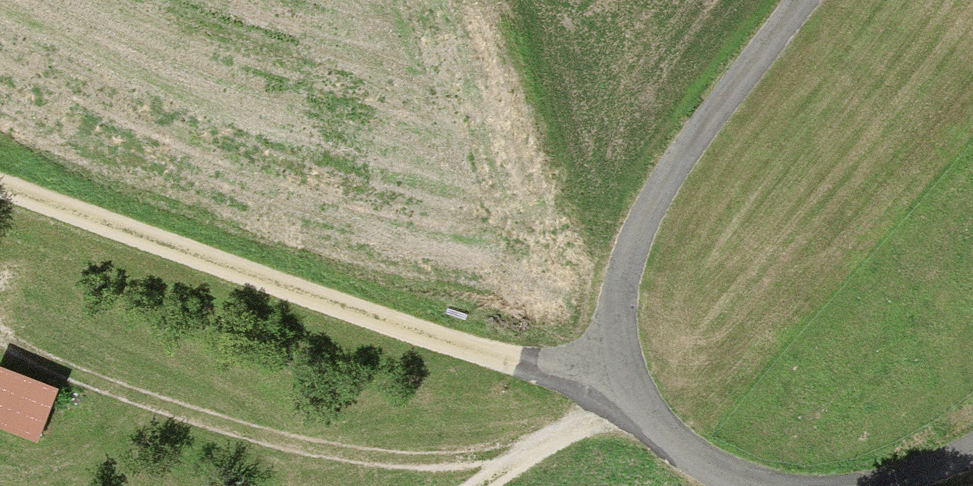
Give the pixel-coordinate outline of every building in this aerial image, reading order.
[(30,430),(47,386),(0,368),(0,419),(30,430)]
